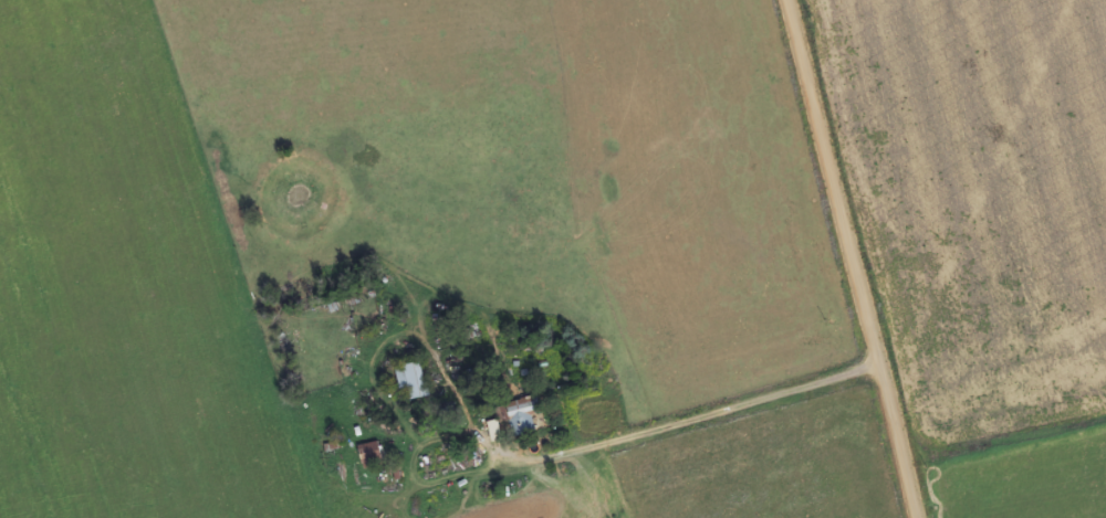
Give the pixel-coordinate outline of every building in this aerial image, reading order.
[(396,370),(405,404),(429,397),(420,363),(396,370)] [(513,438),(537,433),(533,418),(542,416),(538,398),(496,407),(499,421),(488,423),(492,443),(502,440),(498,422),(509,420),(513,438)] [(359,446),(363,469),(383,466),(379,443),(359,446)]
